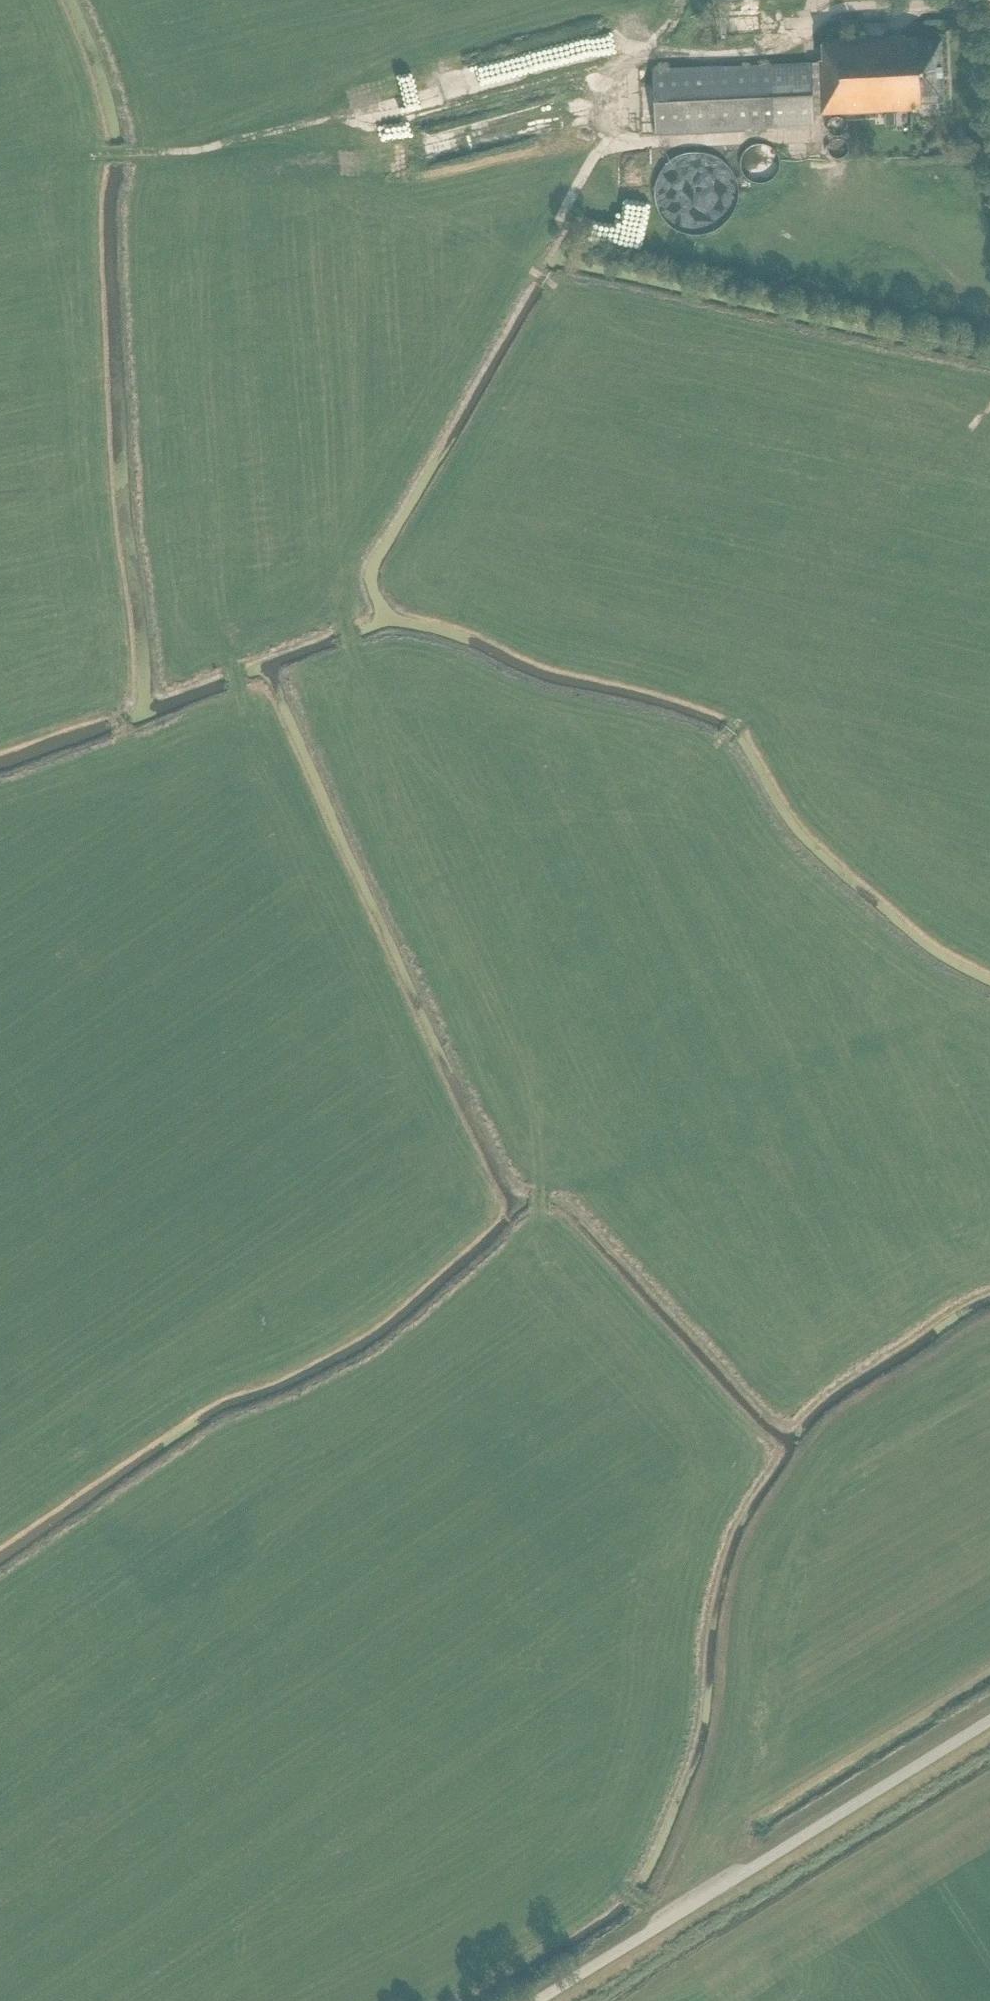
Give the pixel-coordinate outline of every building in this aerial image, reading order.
[(721,38),(722,39),(723,52),(762,49),(760,0),(719,0),(719,1),(718,1),(721,38)] [(926,42),(926,37),(905,38),(905,36),(889,37),(889,22),(864,23),(864,38),(822,40),(823,60),(819,60),(819,63),(639,71),(642,135),(739,130),(822,126),(822,114),(914,110),(913,104),(944,102),(941,41),(926,42)] [(767,183),(773,179),(777,174),(779,169),(780,164),(780,158),(776,152),(772,148),(768,146),(764,145),(760,145),(756,145),(751,147),(747,150),(744,154),(741,159),(741,164),(742,171),(745,176),(748,179),(753,182),(756,184),(761,184),(767,183)] [(688,234),(696,235),(701,235),(707,234),(714,231),(720,227),(727,222),(730,218),(734,213),(736,207),(738,202),(739,196),(738,190),(738,184),(736,178),(733,171),(729,166),(725,162),(720,158),(713,155),(707,154),(701,152),(693,152),(688,152),(682,154),(677,156),(671,159),(666,164),(662,168),(659,173),(656,180),(655,187),(654,194),(654,200),(656,207),(659,213),(662,218),(667,224),(671,228),(676,230),(682,233),(688,234)]
